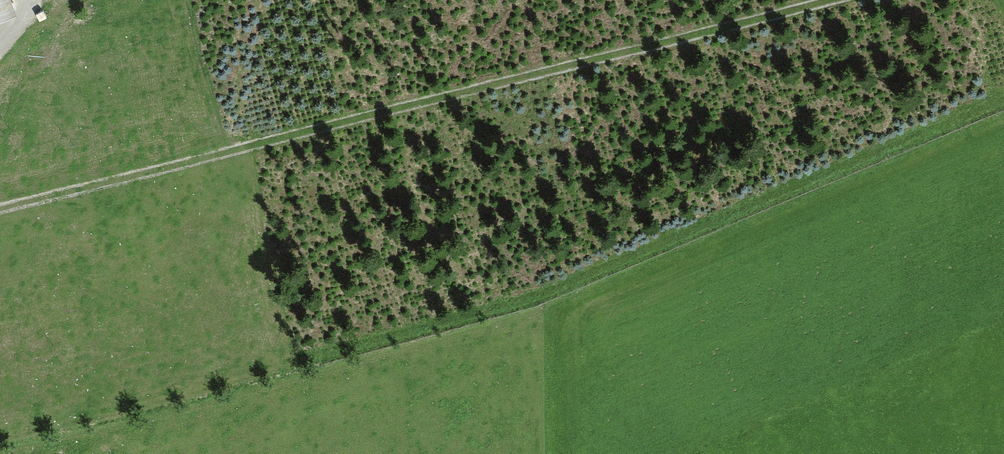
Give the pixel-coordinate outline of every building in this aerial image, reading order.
[(23,8),(20,0),(0,0),(0,17),(23,8)]
